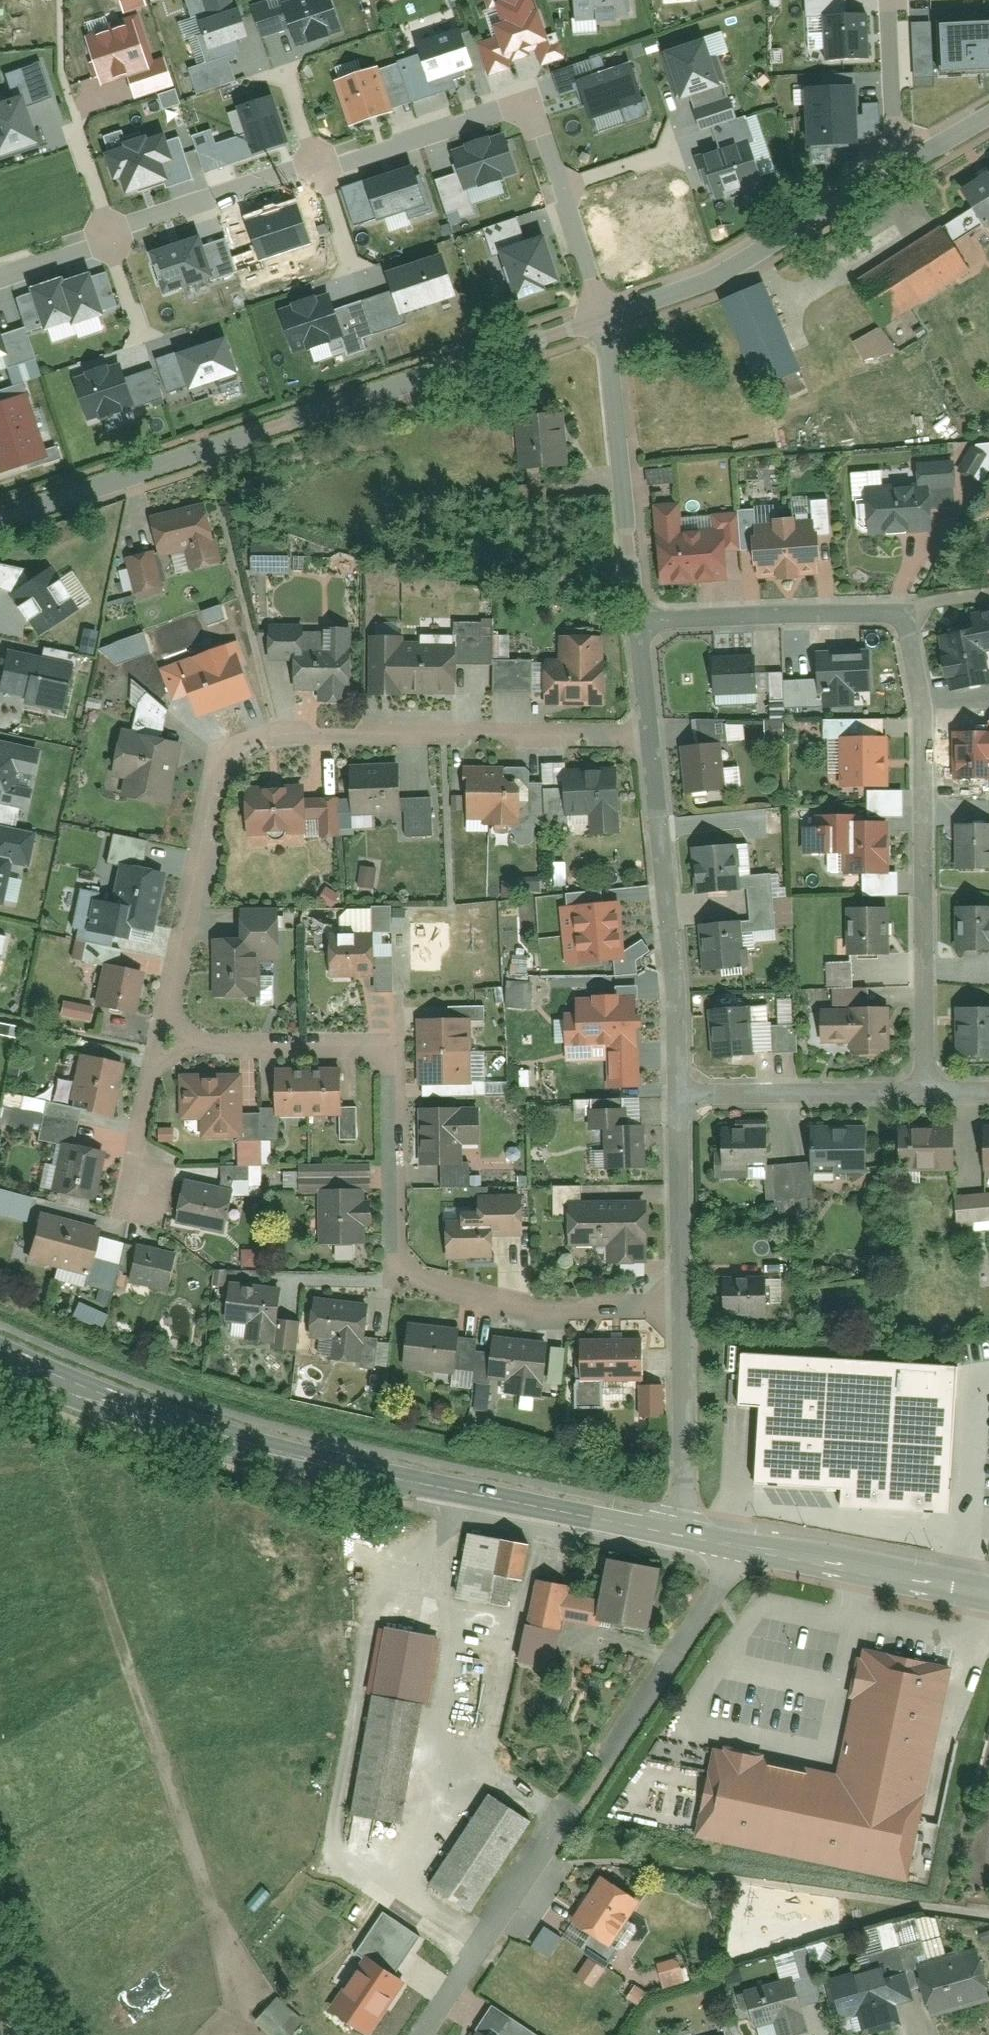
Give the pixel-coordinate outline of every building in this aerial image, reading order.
[(197,33),(201,43),(208,62),(235,51),(247,47),(230,0),(227,0),(204,9),(211,27),(197,33)] [(292,4),(294,10),(285,14),(297,48),(339,33),(327,0),(317,0),(310,2),(309,0),(305,0),(292,4)] [(497,10),(504,30),(494,33),(498,44),(477,51),(485,73),(551,51),(540,19),(537,20),(530,0),(527,0),(497,10)] [(577,32),(631,27),(628,0),(574,0),(574,1),(577,32)] [(863,17),(823,20),(826,65),(866,63),(863,17)] [(140,20),(80,37),(95,88),(155,70),(140,20)] [(934,21),(935,72),(935,76),(988,74),(988,20),(934,21)] [(416,49),(429,86),(465,74),(453,37),(416,49)] [(709,39),(665,52),(681,108),(726,95),(709,39)] [(239,60),(235,51),(208,62),(201,43),(197,45),(206,71),(223,65),(239,60)] [(338,73),(360,69),(359,60),(336,64),(338,73)] [(631,64),(579,80),(593,129),(646,113),(631,64)] [(223,65),(206,71),(188,76),(197,103),(232,92),(223,65)] [(3,83),(7,95),(23,90),(29,111),(51,103),(40,71),(3,83)] [(377,77),(338,89),(352,129),(390,116),(377,77)] [(156,92),(161,108),(179,102),(173,87),(156,92)] [(852,87),(808,90),(812,149),(856,146),(855,139),(882,137),(880,106),(863,108),(863,116),(854,117),(852,87)] [(0,98),(0,163),(42,150),(29,111),(23,90),(7,95),(0,98)] [(271,100),(242,110),(250,134),(258,155),(287,145),(271,100)] [(713,134),(720,154),(751,143),(745,124),(713,134)] [(258,155),(250,134),(217,146),(211,131),(191,138),(204,175),(258,155)] [(129,149),(108,156),(116,180),(122,177),(127,192),(136,189),(138,194),(165,185),(163,181),(177,176),(164,137),(147,143),(146,140),(128,146),(129,149)] [(499,137),(451,153),(464,191),(512,175),(499,137)] [(720,154),(697,162),(707,192),(711,190),(716,206),(768,189),(751,143),(720,154)] [(418,162),(341,185),(355,230),(432,207),(418,162)] [(942,214),(966,246),(988,229),(988,179),(942,214)] [(854,287),(881,323),(966,260),(939,223),(854,287)] [(201,242),(153,257),(167,301),(215,286),(204,252),(201,242)] [(225,246),(204,252),(215,286),(235,279),(225,246)] [(540,249),(505,261),(517,299),(553,288),(540,249)] [(443,266),(392,281),(403,319),(454,304),(443,266)] [(97,267),(33,287),(52,347),(116,327),(97,267)] [(734,343),(780,330),(766,283),(720,296),(734,343)] [(330,301),(282,316),(295,360),(343,345),(334,315),(330,301)] [(362,307),(334,315),(343,345),(348,363),(366,358),(362,345),(372,342),(362,307)] [(861,363),(893,350),(884,326),(851,339),(861,363)] [(8,358),(0,332),(0,360),(8,358)] [(220,336),(160,355),(175,401),(235,381),(220,336)] [(119,374),(78,387),(90,426),(131,413),(123,387),(119,374)] [(150,378),(123,387),(131,413),(159,404),(150,378)] [(0,399),(0,474),(51,457),(29,390),(0,399)] [(559,412),(517,415),(522,470),(564,466),(559,412)] [(977,439),(963,476),(985,484),(988,475),(988,443),(977,439)] [(927,488),(868,494),(872,534),(931,528),(927,488)] [(210,500),(156,513),(166,552),(192,546),(197,565),(224,559),(210,500)] [(816,523),(755,527),(758,574),(819,570),(816,523)] [(724,532),(657,538),(661,583),(728,577),(724,532)] [(295,537),(257,536),(257,572),(295,572),(295,537)] [(159,549),(131,555),(141,596),(169,589),(159,549)] [(49,570),(7,596),(37,644),(78,618),(49,570)] [(988,654),(988,608),(938,619),(953,692),(988,685),(988,656),(988,654)] [(500,621),(459,621),(459,641),(459,662),(500,662),(500,659),(500,621)] [(357,631),(275,631),(275,658),(301,659),(301,686),(324,686),(324,699),(352,699),(352,686),(357,686),(357,631)] [(374,634),(374,691),(459,691),(459,662),(459,641),(447,641),(447,632),(424,632),(424,641),(410,641),(410,634),(374,634)] [(552,658),(552,700),(610,701),(610,634),(563,634),(563,658),(552,658)] [(197,655),(200,664),(187,668),(190,677),(198,699),(203,714),(259,694),(242,648),(239,649),(236,641),(197,655)] [(871,649),(814,651),(815,675),(783,676),(784,711),(852,709),(852,695),(873,694),(871,649)] [(0,651),(0,707),(61,718),(71,664),(0,651)] [(757,656),(712,658),(713,699),(758,697),(757,656)] [(538,659),(500,659),(500,662),(500,690),(538,690),(538,659)] [(198,699),(190,677),(152,690),(142,701),(137,730),(168,736),(173,707),(198,699)] [(765,739),(783,738),(781,701),(769,702),(770,720),(763,720),(765,739)] [(137,730),(127,727),(116,775),(130,778),(127,794),(172,804),(186,741),(168,736),(137,730)] [(950,730),(951,781),(988,780),(988,730),(950,730)] [(886,738),(838,739),(839,795),(887,794),(886,738)] [(0,742),(0,808),(24,812),(37,749),(0,742)] [(719,745),(678,750),(684,798),(725,793),(719,745)] [(404,759),(355,762),(357,796),(358,812),(407,809),(407,797),(404,759)] [(571,761),(549,762),(551,807),(573,806),(571,768),(571,761)] [(535,767),(470,764),(469,784),(475,784),(474,821),(499,822),(499,833),(520,834),(519,843),(537,843),(537,823),(545,823),(547,781),(534,780),(535,767)] [(622,766),(571,768),(573,806),(573,811),(597,809),(620,808),(624,808),(622,766)] [(309,782),(250,786),(252,834),(312,830),(311,817),(325,816),(326,836),(345,835),(345,827),(343,797),(343,795),(336,795),(309,797),(309,782)] [(345,827),(359,827),(358,812),(357,796),(343,797),(345,827)] [(436,796),(407,797),(407,809),(409,835),(438,834),(436,796)] [(620,808),(597,809),(598,833),(621,832),(620,808)] [(855,815),(813,816),(814,864),(841,863),(841,880),(887,878),(886,825),(855,826),(855,815)] [(951,823),(951,873),(988,873),(988,823),(951,823)] [(0,909),(8,871),(26,874),(34,837),(0,831),(0,909)] [(152,839),(117,832),(112,861),(122,863),(146,868),(152,839)] [(733,843),(689,848),(695,902),(739,897),(733,843)] [(122,863),(114,902),(102,899),(96,898),(90,930),(117,935),(132,938),(135,925),(158,930),(169,872),(146,868),(122,863)] [(379,885),(381,866),(364,864),(362,883),(379,885)] [(345,895),(332,886),(324,898),(337,906),(345,895)] [(82,926),(80,938),(90,940),(115,945),(117,935),(90,930),(96,898),(102,899),(104,891),(84,887),(76,924),(82,926)] [(624,958),(618,901),(564,907),(569,964),(624,958)] [(339,932),(403,929),(403,906),(338,908),(339,932)] [(955,907),(956,955),(988,955),(988,907),(955,907)] [(266,992),(265,959),(286,958),(285,908),(245,909),(246,936),(216,937),(218,994),(266,992)] [(889,910),(845,911),(847,963),(890,961),(889,910)] [(736,924),(697,927),(702,979),(741,975),(736,924)] [(377,930),(334,932),(336,975),(379,973),(379,955),(377,930)] [(115,945),(90,940),(87,956),(107,960),(124,964),(127,947),(115,945)] [(395,954),(379,955),(379,973),(380,989),(397,988),(395,954)] [(124,964),(107,960),(99,1003),(141,1011),(149,969),(124,964)] [(504,1007),(530,1007),(530,981),(504,980),(504,1007)] [(833,1011),(819,1011),(820,1051),(848,1050),(849,1062),(890,1061),(888,1010),(868,1011),(867,994),(832,995),(833,1011)] [(637,997),(577,998),(577,1012),(565,1012),(565,1047),(608,1046),(608,1085),(636,1084),(635,1045),(637,1045),(637,997)] [(59,1000),(58,1016),(89,1019),(91,1003),(59,1000)] [(490,1004),(454,1004),(454,1016),(477,1016),(490,1016),(490,1004)] [(749,1007),(708,1010),(713,1065),(754,1062),(749,1007)] [(953,1007),(953,1064),(988,1063),(988,1007),(953,1007)] [(454,1016),(422,1017),(423,1084),(477,1084),(477,1016),(454,1016)] [(128,1060),(82,1051),(72,1105),(84,1107),(118,1114),(128,1060)] [(346,1065),(281,1067),(282,1105),(282,1114),(347,1113),(347,1106),(346,1065)] [(247,1071),(183,1072),(184,1135),(248,1133),(248,1111),(247,1071)] [(77,1146),(84,1107),(72,1105),(49,1101),(42,1139),(62,1143),(77,1146)] [(482,1103),(423,1106),(426,1162),(444,1162),(474,1160),(473,1145),(484,1145),(482,1103)] [(282,1105),(265,1106),(265,1111),(266,1139),(267,1139),(283,1138),(282,1114),(282,1105)] [(362,1138),(362,1106),(347,1106),(347,1113),(348,1138),(362,1138)] [(632,1106),(595,1108),(596,1126),(609,1126),(633,1126),(632,1106)] [(266,1139),(265,1111),(248,1111),(248,1133),(248,1139),(266,1139)] [(610,1167),(651,1166),(650,1125),(633,1126),(609,1126),(610,1167)] [(954,1125),(897,1125),(898,1177),(955,1176),(954,1125)] [(177,1126),(163,1127),(164,1139),(178,1138),(177,1126)] [(768,1126),(719,1127),(720,1178),(768,1177),(768,1126)] [(864,1128),(806,1128),(806,1176),(864,1176),(864,1128)] [(248,1139),(242,1139),(243,1163),(252,1163),(268,1163),(267,1139),(266,1139),(248,1139)] [(99,1201),(108,1151),(77,1146),(62,1143),(53,1193),(99,1201)] [(474,1160),(444,1162),(446,1185),(475,1184),(474,1160)] [(243,1163),(226,1163),(227,1178),(252,1177),(252,1163),(243,1163)] [(237,1187),(190,1177),(180,1220),(228,1230),(237,1187)] [(588,1182),(557,1183),(559,1214),(575,1213),(574,1204),(588,1204),(588,1182)] [(371,1188),(324,1188),(325,1241),(372,1241),(371,1188)] [(42,1198),(9,1191),(6,1207),(39,1214),(42,1198)] [(484,1193),(485,1211),(467,1212),(468,1229),(486,1228),(486,1229),(498,1229),(528,1228),(526,1191),(484,1193)] [(953,1199),(955,1226),(988,1223),(988,1196),(953,1199)] [(576,1245),(615,1244),(615,1263),(651,1262),(650,1243),(654,1243),(653,1201),(588,1204),(574,1204),(575,1213),(576,1245)] [(104,1225),(46,1209),(32,1257),(91,1273),(104,1225)] [(452,1230),(452,1258),(499,1258),(498,1229),(486,1229),(486,1228),(468,1229),(452,1230)] [(174,1290),(181,1250),(140,1242),(133,1282),(174,1290)] [(137,1245),(125,1243),(120,1267),(131,1270),(137,1245)] [(115,1288),(121,1262),(97,1257),(92,1283),(115,1288)] [(284,1287),(235,1281),(228,1334),(277,1340),(284,1287)] [(768,1281),(720,1281),(720,1329),(767,1329),(768,1281)] [(317,1331),(343,1335),(340,1358),(365,1362),(369,1339),(370,1339),(376,1302),(323,1294),(317,1331)] [(111,1314),(83,1302),(75,1318),(103,1331),(111,1314)] [(303,1350),(307,1319),(283,1316),(279,1347),(303,1350)] [(414,1320),(408,1366),(460,1373),(460,1370),(464,1336),(466,1326),(414,1320)] [(554,1339),(500,1332),(497,1351),(494,1379),(511,1381),(509,1391),(547,1396),(554,1339)] [(482,1349),(483,1339),(464,1336),(460,1370),(479,1372),(482,1349)] [(647,1336),(586,1337),(586,1380),(607,1379),(647,1379),(647,1336)] [(497,1351),(482,1349),(479,1372),(478,1380),(493,1382),(494,1379),(497,1351)] [(857,1486),(946,1490),(947,1412),(950,1367),(744,1357),(740,1411),(761,1413),(759,1460),(857,1464),(857,1486)] [(586,1380),(581,1380),(581,1404),(607,1404),(607,1379),(586,1380)] [(669,1382),(643,1383),(645,1416),(671,1414),(669,1382)] [(510,1571),(516,1532),(481,1527),(471,1595),(506,1600),(510,1571)] [(541,1536),(516,1532),(510,1571),(536,1574),(541,1536)] [(663,1631),(675,1561),(623,1552),(615,1601),(611,1622),(663,1631)] [(577,1581),(549,1576),(535,1656),(525,1708),(553,1713),(571,1615),(574,1594),(577,1581)] [(571,1615),(611,1622),(615,1601),(574,1594),(571,1615)] [(397,1628),(386,1690),(434,1699),(445,1637),(397,1628)] [(525,1708),(535,1656),(481,1647),(470,1710),(523,1719),(525,1708)] [(843,1775),(723,1752),(702,1837),(918,1883),(934,1796),(931,1796),(960,1669),(873,1651),(843,1775)] [(434,1699),(386,1690),(362,1817),(411,1826),(434,1699)] [(540,1821),(492,1789),(424,1891),(471,1923),(540,1821)] [(638,1904),(599,1879),(561,1937),(608,1967),(620,1949),(612,1944),(638,1904)] [(423,1937),(388,1915),(370,1944),(404,1966),(423,1937)] [(548,1957),(561,1937),(543,1925),(530,1945),(548,1957)] [(919,1965),(935,2016),(988,1999),(988,1993),(974,1947),(919,1965)] [(369,1955),(334,2001),(374,2030),(409,1984),(369,1955)] [(585,1958),(577,1979),(596,1987),(605,1966),(585,1958)] [(825,1977),(844,2034),(858,2034),(899,2022),(879,1960),(825,1977)] [(658,1969),(660,1985),(684,1982),(682,1966),(658,1969)] [(791,1976),(733,1994),(744,2030),(776,2020),(781,2034),(807,2027),(791,1976)] [(298,2024),(273,1999),(253,2018),(268,2034),(286,2034),(298,2024)]
